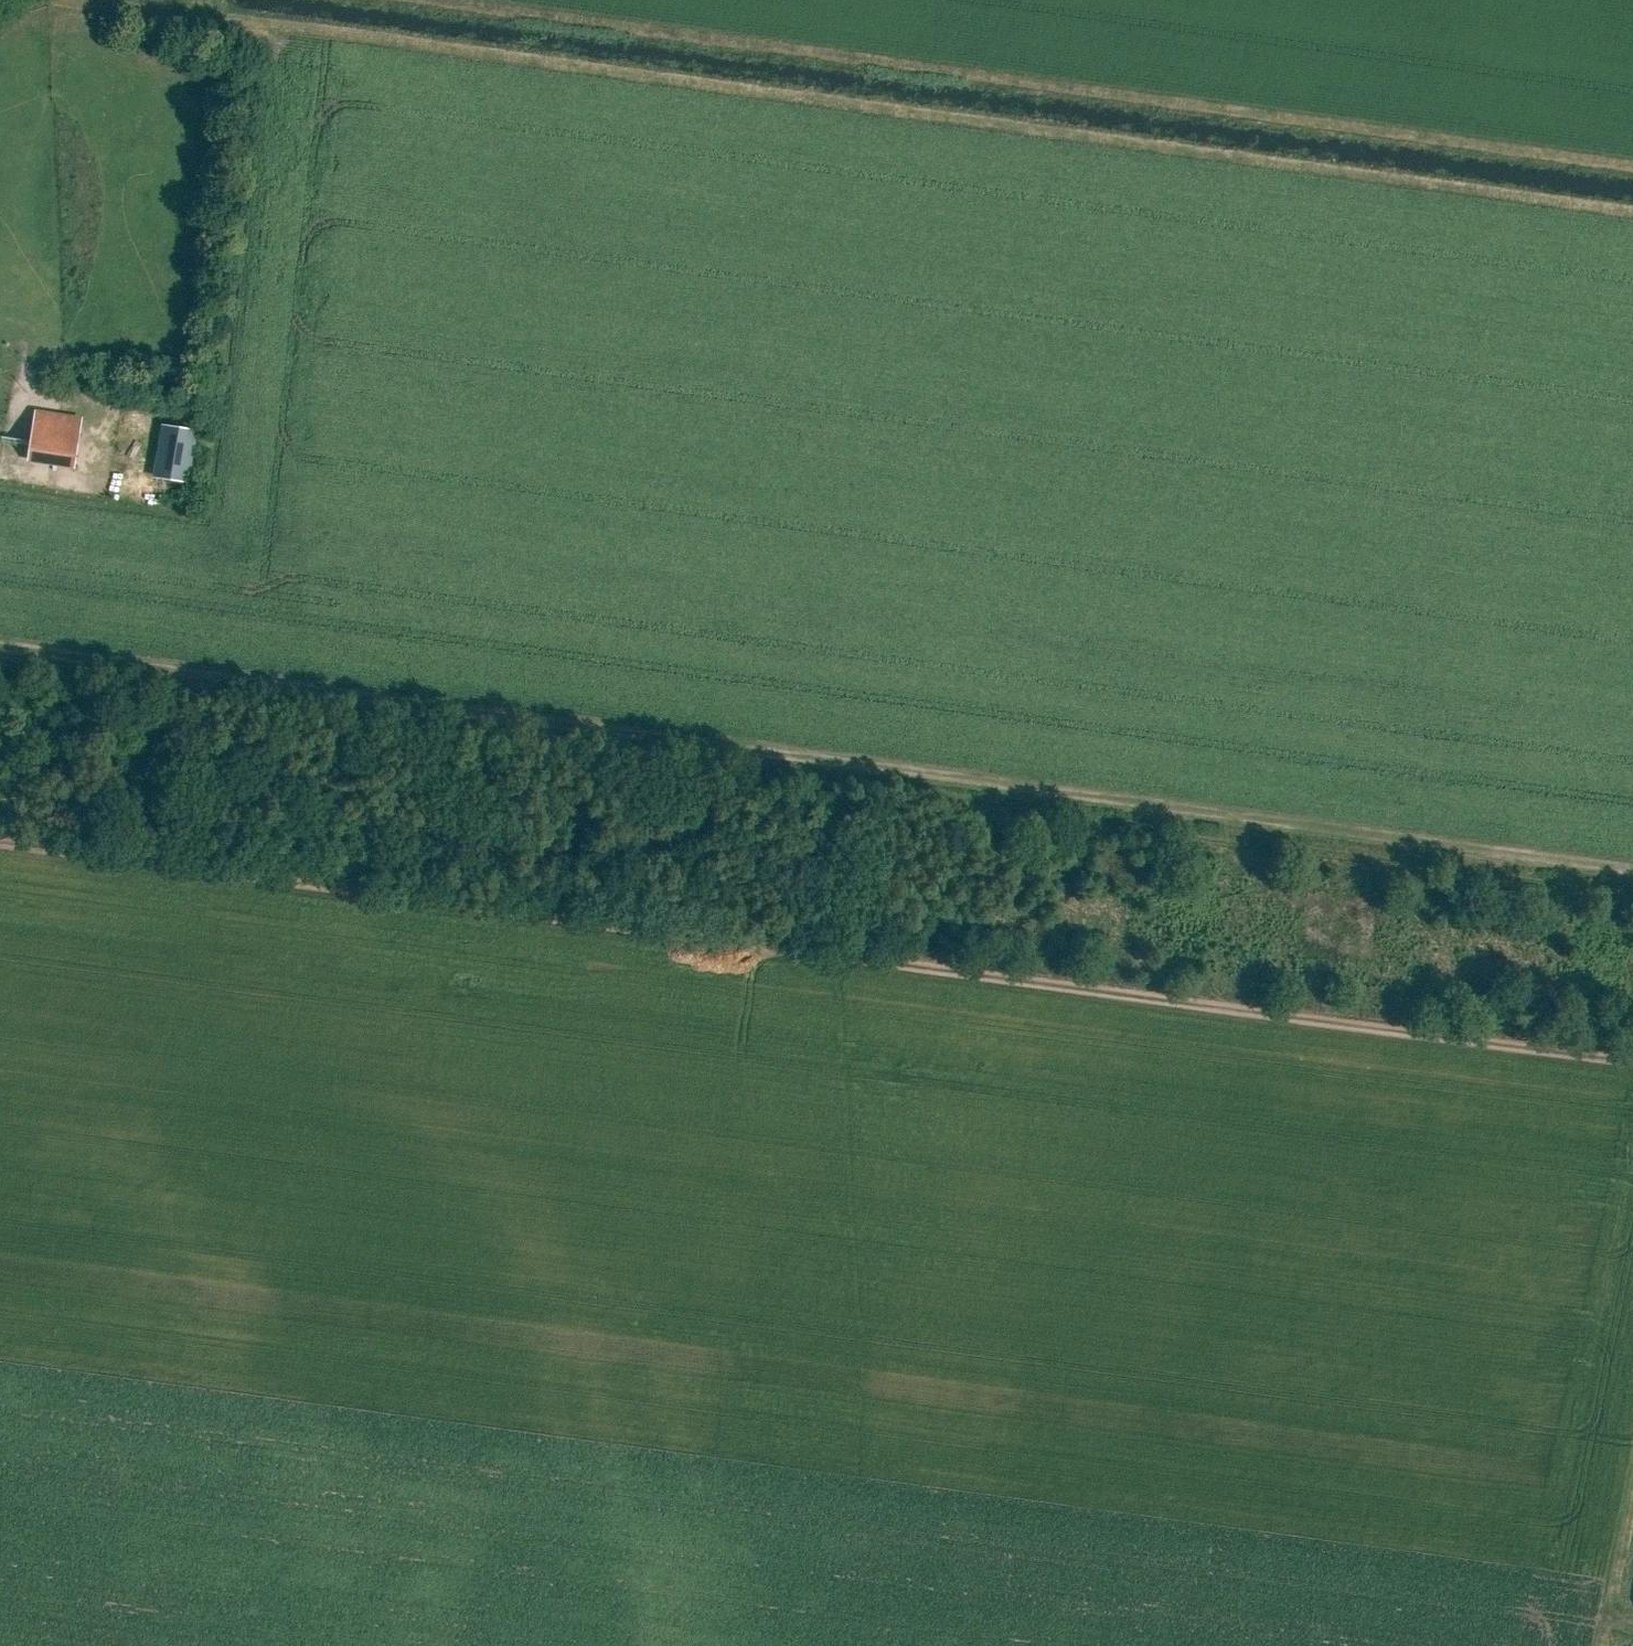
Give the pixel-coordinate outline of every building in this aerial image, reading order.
[(75,425),(32,419),(26,460),(70,467),(75,425)] [(188,482),(196,428),(160,422),(151,476),(188,482)]
